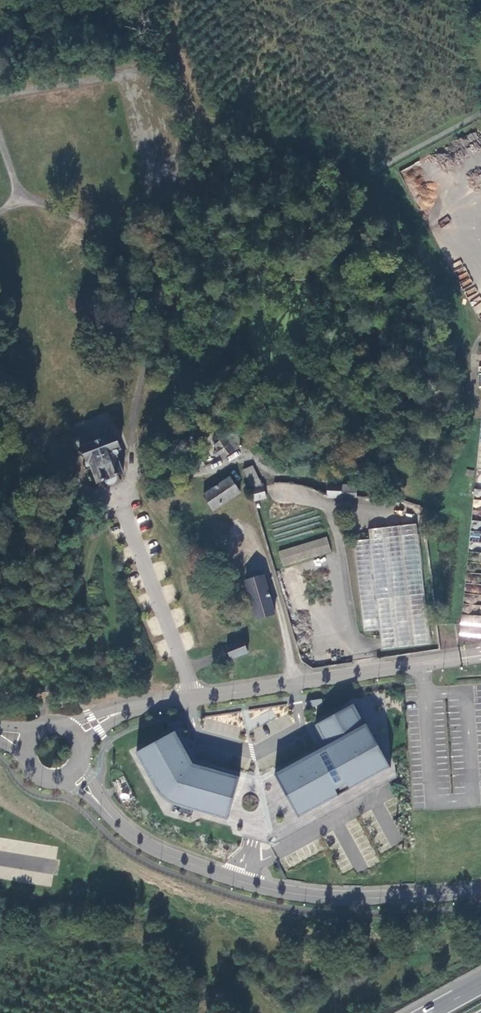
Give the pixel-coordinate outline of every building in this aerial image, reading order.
[(243,446),(234,432),(227,437),(223,431),(214,436),(218,443),(216,445),(225,458),(243,446)] [(115,434),(80,448),(87,465),(91,464),(98,484),(106,481),(108,484),(114,487),(118,485),(119,480),(118,476),(124,474),(116,453),(122,451),(115,434)] [(244,470),(252,488),(257,486),(262,485),(253,466),(244,470)] [(230,478),(203,495),(214,511),(241,494),(230,478)] [(263,487),(252,490),(255,502),(266,499),(263,487)] [(327,489),(327,497),(341,499),(341,497),(357,498),(356,490),(327,489)] [(430,645),(416,526),(369,531),(370,541),(354,543),(364,632),(380,631),(382,651),(430,645)] [(327,537),(278,550),(282,566),(331,553),(327,537)] [(275,615),(263,577),(245,582),(256,621),(275,615)] [(243,641),(226,648),(231,660),(248,654),(243,641)] [(315,726),(326,747),(274,775),(298,819),(326,804),(391,769),(367,725),(365,726),(353,705),(315,726)] [(175,732),(136,754),(156,791),(165,800),(176,806),(227,821),(240,778),(193,765),(175,732)]
